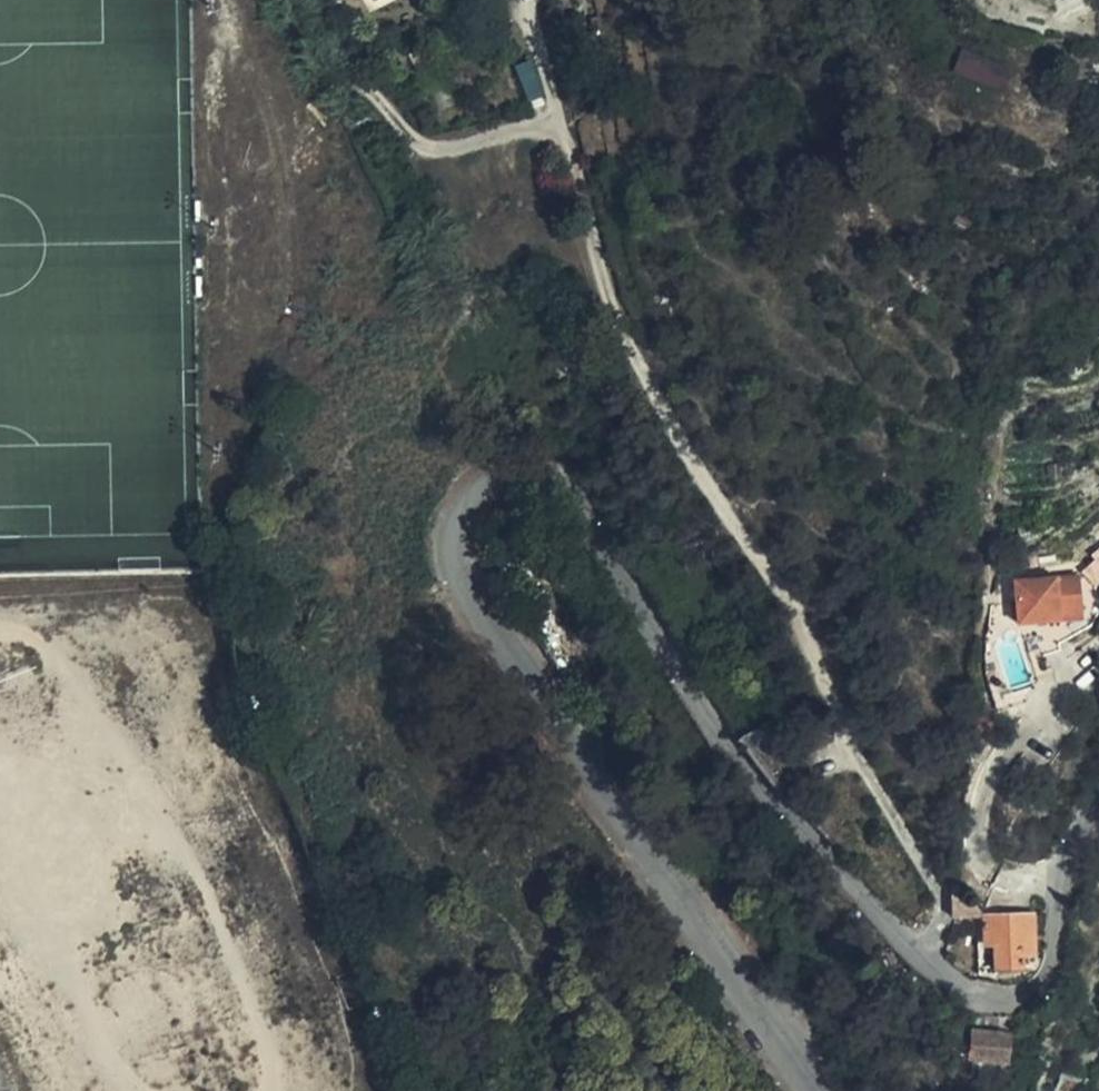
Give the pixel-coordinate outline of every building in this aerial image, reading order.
[(974,72),(978,46),(945,40),(940,65),(974,72)] [(991,48),(978,46),(974,72),(986,74),(991,48)] [(1079,613),(1074,573),(1009,581),(1014,623),(1054,618),(1054,616),(1079,613)] [(1039,655),(1054,650),(1052,644),(1037,651),(1039,655)] [(774,718),(741,738),(744,745),(758,762),(765,772),(790,800),(815,777),(774,718)] [(1034,953),(1033,909),(984,912),(984,938),(984,942),(994,942),(994,967),(1021,967),(1021,953),(1034,953)] [(980,967),(994,967),(994,942),(984,942),(984,938),(980,939),(980,967)] [(1012,1061),(1015,1033),(972,1025),(968,1053),(1012,1061)] [(1074,1084),(1058,1078),(1053,1090),(1071,1090),(1074,1084)]
